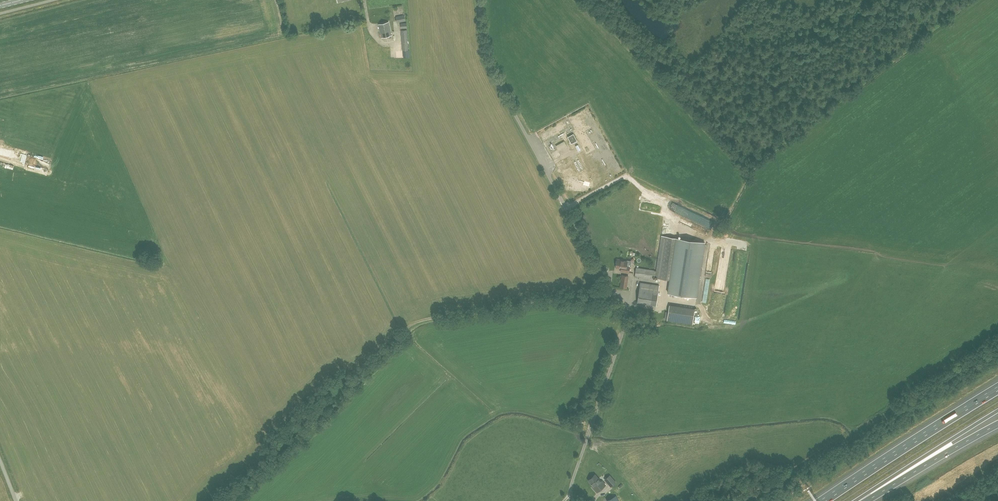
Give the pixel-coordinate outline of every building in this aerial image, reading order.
[(379,24),(382,37),(392,35),(389,22),(379,24)] [(574,134),(568,137),(572,144),(577,141),(574,134)] [(567,146),(564,141),(556,146),(559,151),(567,146)] [(585,149),(588,155),(598,150),(595,144),(585,149)] [(653,279),(653,276),(656,276),(656,278),(670,280),(668,293),(696,297),(704,242),(676,238),(662,236),(657,267),(655,266),(654,270),(636,267),(635,277),(653,279)] [(621,271),(629,273),(630,266),(627,265),(627,261),(621,261),(622,260),(617,259),(616,267),(621,268),(621,271)] [(640,283),(637,302),(656,305),(659,285),(640,283)] [(669,305),(669,308),(667,320),(692,324),(694,309),(669,305)] [(605,485),(604,483),(603,484),(595,475),(589,480),(595,488),(594,489),(597,492),(605,485)] [(616,482),(610,475),(604,480),(611,487),(616,482)]
